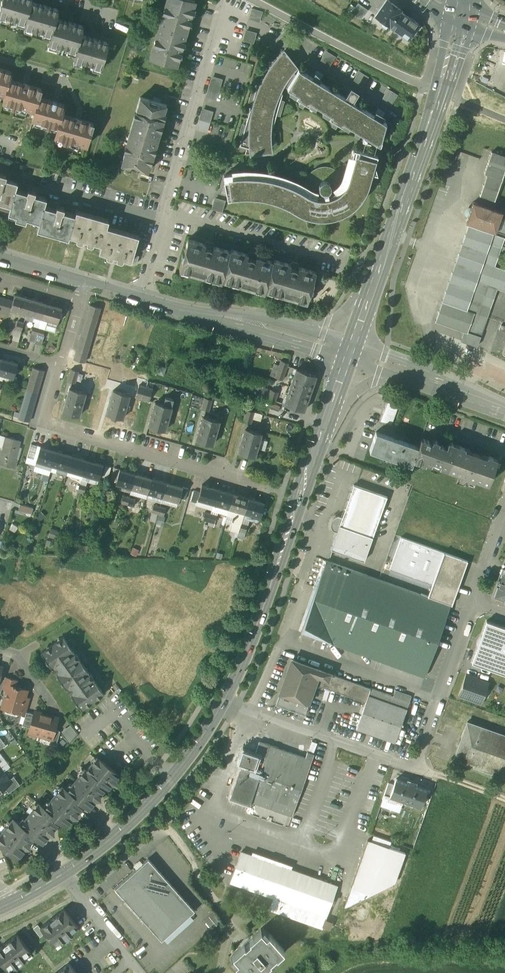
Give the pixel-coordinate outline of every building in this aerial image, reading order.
[(0,7),(0,15),(7,17),(8,16),(17,19),(17,20),(25,23),(32,1),(32,0),(2,0),(0,7)] [(157,39),(155,40),(154,42),(156,44),(151,59),(176,66),(176,65),(176,64),(178,57),(180,58),(180,57),(178,57),(179,52),(182,52),(182,51),(180,51),(181,47),(183,47),(183,46),(181,46),(182,41),(185,41),(183,40),(185,33),(186,32),(185,32),(187,25),(189,26),(190,25),(187,24),(189,19),(191,20),(191,19),(189,18),(190,14),(192,15),(193,14),(190,13),(192,8),(194,9),(194,8),(192,8),(194,1),(195,1),(195,0),(168,0),(166,7),(164,8),(164,10),(165,12),(157,39)] [(389,0),(386,0),(375,15),(407,38),(418,23),(400,10),(401,8),(396,5),(389,0)] [(59,9),(32,1),(25,23),(24,27),(33,30),(34,28),(43,31),(43,32),(51,35),(56,18),(59,9)] [(367,9),(361,4),(357,9),(364,14),(367,9)] [(361,19),(364,14),(356,9),(353,14),(361,19)] [(84,26),(56,18),(51,35),(49,43),(58,46),(59,44),(68,47),(68,49),(76,51),(81,35),(84,26)] [(255,42),(258,32),(247,28),(244,39),(255,42)] [(109,42),(81,35),(76,51),(74,60),(83,63),(83,61),(93,64),(93,65),(102,68),(109,42)] [(271,73),(268,71),(266,75),(262,83),(264,84),(263,87),(256,85),(249,112),(253,113),(251,119),(247,118),(239,144),(247,147),(245,154),(257,152),(258,150),(265,152),(273,125),(271,125),(273,119),(275,119),(282,93),(275,91),(276,87),(279,88),(283,81),(287,76),(291,71),(295,66),(283,51),(279,57),(274,62),(277,64),(271,73)] [(0,68),(0,92),(6,94),(10,79),(12,71),(0,68)] [(355,94),(350,91),(346,98),(318,80),(322,74),(317,71),(313,77),(299,69),(287,87),(298,94),(296,97),(308,104),(310,101),(331,114),(329,117),(341,125),(343,122),(363,134),(362,139),(377,143),(378,138),(382,140),(387,123),(379,119),(383,112),(378,109),(374,115),(351,101),(355,94)] [(360,70),(353,82),(362,88),(369,76),(360,70)] [(218,99),(224,78),(213,75),(207,95),(218,99)] [(42,88),(10,79),(6,94),(4,101),(35,110),(39,97),(42,88)] [(393,104),(399,94),(389,88),(383,99),(393,104)] [(65,104),(39,97),(35,110),(33,119),(58,126),(55,136),(87,145),(93,123),(62,114),(65,104)] [(167,104),(140,97),(131,130),(157,138),(167,104)] [(209,131),(215,110),(204,107),(197,128),(209,131)] [(131,130),(121,164),(148,171),(157,138),(131,130)] [(320,200),(307,196),(298,191),(291,187),(285,185),(280,183),(271,181),(259,178),(250,178),(243,178),(233,178),(233,173),(225,174),(226,174),(224,175),(224,177),(223,178),(224,180),(224,184),(222,193),(227,195),(227,199),(234,198),(234,195),(238,195),(239,197),(245,197),(250,197),(250,195),(260,196),(260,198),(271,200),(272,198),(281,201),(280,204),(291,209),(292,206),(296,209),(302,212),(301,215),(308,217),(312,218),(317,219),(323,219),(323,216),(330,216),(337,214),(338,217),(344,214),(347,212),(351,210),(354,207),(357,205),(355,203),(359,198),(363,192),(366,193),(368,189),(370,184),(371,177),(369,176),(370,172),(377,174),(375,164),(378,155),(354,148),(352,156),(357,157),(351,179),(344,190),(333,198),(320,200)] [(491,152),(484,172),(488,174),(502,179),(504,171),(504,157),(491,152)] [(327,169),(324,168),(322,169),(319,169),(316,171),(318,175),(317,176),(315,178),(314,179),(313,181),(313,184),(315,184),(315,187),(319,187),(319,185),(319,184),(319,182),(320,182),(321,180),(324,180),(326,180),(328,181),(330,182),(330,183),(331,185),(334,184),(333,181),(335,180),(334,177),(332,176),(329,174),(327,173),(327,169)] [(10,206),(15,189),(17,182),(5,179),(6,175),(0,173),(0,203),(10,206)] [(487,176),(486,175),(480,195),(494,200),(495,200),(502,181),(487,176)] [(319,187),(319,189),(321,190),(322,191),(323,191),(324,194),(328,194),(328,191),(330,189),(331,187),(331,185),(330,183),(330,182),(328,181),(326,180),(324,180),(321,180),(320,182),(319,182),(319,184),(319,185),(319,187)] [(27,193),(15,189),(10,206),(8,213),(16,215),(16,216),(26,219),(26,218),(39,222),(44,206),(46,198),(35,195),(36,191),(28,189),(27,193)] [(494,200),(480,195),(479,199),(493,204),(494,200)] [(216,196),(213,208),(224,210),(227,199),(216,196)] [(493,204),(479,199),(478,203),(492,208),(493,204)] [(474,201),(473,202),(471,208),(472,210),(470,210),(469,213),(471,214),(470,214),(469,214),(467,221),(467,222),(471,224),(494,232),(495,232),(496,232),(496,231),(504,234),(504,214),(502,213),(502,212),(501,211),(492,208),(478,203),(474,201)] [(56,209),(44,206),(39,222),(37,230),(68,239),(69,235),(75,215),(63,211),(64,208),(57,206),(56,209)] [(109,220),(76,210),(75,215),(69,235),(76,237),(76,240),(77,241),(81,243),(82,241),(83,239),(87,240),(86,243),(87,244),(91,245),(93,244),(94,242),(100,244),(98,251),(107,254),(106,255),(107,257),(111,258),(112,257),(113,255),(117,256),(116,258),(117,260),(121,261),(123,260),(124,258),(132,261),(134,254),(139,235),(107,227),(109,220)] [(494,232),(471,224),(470,226),(468,225),(442,301),(467,310),(467,309),(475,312),(478,313),(488,285),(497,289),(504,269),(495,266),(504,238),(493,234),(494,232)] [(230,250),(188,238),(179,269),(221,281),(222,279),(230,250)] [(273,261),(231,248),(230,250),(222,279),(264,291),(265,289),(273,261)] [(315,271),(274,259),(273,261),(265,289),(307,301),(315,271)] [(488,285),(478,313),(487,316),(497,289),(488,285)] [(31,299),(15,294),(12,302),(10,308),(27,313),(31,299)] [(12,302),(1,298),(0,300),(0,309),(9,312),(12,302)] [(46,303),(31,299),(27,313),(42,317),(46,303)] [(467,310),(442,301),(435,321),(464,331),(467,332),(468,331),(475,312),(467,309),(467,310)] [(62,308),(46,303),(42,317),(58,322),(62,308)] [(100,307),(90,304),(88,310),(99,313),(100,307)] [(99,313),(88,310),(87,316),(97,319),(99,313)] [(478,313),(475,312),(468,331),(481,336),(487,316),(478,313)] [(97,319),(87,316),(85,323),(95,325),(97,319)] [(24,323),(17,321),(12,339),(18,341),(24,323)] [(95,325),(85,323),(83,329),(93,332),(95,325)] [(39,327),(33,325),(29,341),(35,343),(39,327)] [(45,329),(39,327),(35,343),(41,344),(45,329)] [(93,332),(83,329),(81,335),(92,338),(93,332)] [(481,336),(468,331),(467,332),(464,331),(461,340),(477,346),(481,336)] [(92,338),(81,335),(80,341),(90,344),(92,338)] [(90,344),(80,341),(78,347),(88,350),(90,344)] [(88,350),(78,347),(76,353),(86,356),(88,350)] [(86,356),(76,353),(74,359),(85,362),(86,356)] [(2,359),(0,365),(0,374),(14,377),(18,363),(2,359)] [(281,359),(276,376),(282,378),(288,361),(281,359)] [(44,370),(33,367),(18,418),(29,421),(44,370)] [(316,375),(296,368),(290,386),(301,390),(300,391),(309,394),(316,375)] [(78,371),(71,369),(68,381),(74,383),(78,371)] [(145,387),(138,385),(135,396),(142,398),(145,387)] [(301,390),(290,386),(284,404),(304,411),(309,394),(300,391),(301,390)] [(85,392),(70,387),(63,412),(78,416),(85,392)] [(152,389),(145,387),(142,398),(149,400),(152,389)] [(278,391),(271,388),(267,400),(274,403),(278,391)] [(130,395),(113,390),(106,414),(122,419),(130,395)] [(212,399),(205,397),(201,409),(208,411),(212,399)] [(172,406),(155,402),(148,426),(165,431),(172,406)] [(254,411),(247,409),(243,421),(251,423),(254,411)] [(220,420),(203,415),(196,439),(213,444),(220,420)] [(261,432),(245,427),(239,451),(255,456),(261,432)] [(418,446),(376,431),(370,450),(411,464),(413,459),(418,446)] [(5,436),(2,445),(1,445),(0,447),(3,448),(0,459),(0,464),(13,467),(16,459),(14,459),(19,440),(5,436)] [(446,446),(438,444),(439,441),(433,439),(432,441),(421,437),(418,446),(413,459),(425,463),(426,461),(431,463),(432,460),(440,463),(439,466),(447,469),(456,444),(448,441),(446,446)] [(38,445),(31,443),(27,456),(34,458),(38,445)] [(487,457),(464,449),(465,447),(456,444),(447,469),(460,474),(458,478),(467,481),(468,479),(474,481),(475,479),(488,484),(497,458),(487,455),(487,457)] [(34,458),(27,456),(26,462),(35,465),(36,460),(40,446),(38,445),(34,458)] [(56,450),(40,446),(36,460),(51,465),(56,450)] [(71,455),(56,450),(51,465),(67,470),(71,455)] [(86,459),(71,455),(67,470),(82,474),(86,459)] [(102,464),(86,459),(82,474),(98,478),(102,464)] [(51,465),(36,460),(35,465),(50,470),(51,465)] [(110,467),(105,465),(101,476),(107,478),(110,467)] [(135,474),(119,470),(115,484),(131,488),(135,474)] [(150,478),(135,474),(131,488),(146,492),(150,478)] [(166,483),(150,478),(146,492),(162,497),(166,483)] [(182,487),(166,483),(162,497),(178,501),(182,487)] [(85,485),(79,484),(77,491),(83,493),(85,485)] [(217,489),(201,484),(199,492),(197,499),(213,503),(217,489)] [(387,496),(354,484),(342,517),(339,525),(373,537),(387,496)] [(233,493),(217,489),(213,503),(229,508),(233,493)] [(199,492),(193,490),(190,501),(196,503),(197,499),(199,492)] [(248,498),(233,493),(229,508),(244,512),(248,498)] [(134,500),(128,498),(126,505),(132,507),(134,500)] [(264,503),(248,498),(244,512),(260,517),(264,503)] [(197,499),(196,503),(195,504),(212,509),(213,503),(197,499)] [(229,508),(213,503),(212,509),(211,510),(227,514),(228,513),(229,508)] [(32,513),(34,508),(21,504),(20,509),(32,513)] [(166,508),(159,507),(157,514),(163,516),(166,508)] [(244,512),(229,508),(228,513),(234,515),(233,517),(232,519),(234,520),(231,530),(239,532),(241,522),(244,512)] [(332,530),(337,532),(339,525),(342,517),(338,515),(336,516),(334,517),(332,519),(331,521),(330,524),(330,526),(331,528),(332,530)] [(255,526),(241,522),(239,530),(253,534),(255,526)] [(337,532),(331,548),(365,560),(373,537),(339,525),(337,532)] [(468,560),(401,537),(390,569),(432,584),(447,589),(456,564),(465,567),(468,560)] [(326,560),(300,631),(425,676),(450,604),(427,596),(326,560)] [(447,589),(432,584),(427,596),(450,604),(451,604),(452,604),(465,567),(456,564),(447,589)] [(495,595),(504,599),(504,567),(495,595)] [(486,621),(472,662),(504,674),(504,627),(486,621)] [(64,636),(41,653),(81,710),(104,693),(93,677),(94,677),(93,677),(90,673),(90,672),(90,673),(78,657),(79,656),(78,657),(75,653),(76,652),(75,652),(64,636)] [(222,639),(217,637),(214,644),(219,646),(222,639)] [(320,670),(292,660),(276,704),(305,714),(320,671),(320,670)] [(371,688),(320,671),(315,684),(366,702),(366,701),(363,700),(367,689),(370,690),(371,688)] [(486,682),(467,675),(460,695),(479,702),(486,682)] [(17,680),(5,677),(4,680),(2,688),(8,690),(9,685),(15,687),(17,680)] [(15,687),(9,685),(8,690),(5,697),(7,700),(5,707),(19,711),(20,711),(24,696),(26,690),(15,687)] [(393,696),(371,688),(370,690),(367,689),(363,700),(366,701),(366,702),(357,728),(395,741),(409,701),(393,696)] [(411,696),(395,690),(393,696),(409,701),(411,696)] [(24,696),(20,711),(19,711),(19,713),(25,715),(26,712),(30,698),(24,696)] [(46,714),(35,711),(34,714),(30,727),(29,732),(40,736),(46,714)] [(34,714),(26,712),(25,715),(22,725),(30,727),(34,714)] [(58,718),(46,714),(40,736),(51,739),(52,739),(54,729),(58,718)] [(468,721),(454,758),(504,777),(504,735),(468,721)] [(72,724),(63,730),(70,740),(79,734),(72,724)] [(60,731),(54,729),(52,739),(51,739),(50,742),(57,743),(60,731)] [(259,741),(255,753),(243,749),(239,761),(243,763),(230,798),(249,805),(249,803),(250,801),(252,802),(292,816),(314,754),(308,751),(306,757),(259,741)] [(119,774),(97,757),(86,769),(86,770),(106,786),(108,787),(111,783),(115,782),(115,778),(119,774)] [(67,790),(84,804),(89,808),(96,799),(100,799),(100,794),(106,786),(86,770),(86,769),(85,768),(67,790)] [(0,774),(0,790),(4,787),(11,782),(9,780),(3,772),(0,774)] [(14,776),(9,780),(11,782),(4,787),(9,793),(20,785),(14,776)] [(408,783),(396,779),(394,784),(390,796),(421,806),(427,790),(414,785),(415,783),(409,781),(408,783)] [(394,784),(388,782),(382,799),(388,801),(390,796),(394,784)] [(67,790),(62,786),(45,808),(44,808),(60,820),(60,821),(66,826),(73,817),(77,816),(77,812),(84,804),(67,790)] [(45,808),(38,803),(21,824),(21,825),(35,836),(42,843),(49,834),(54,833),(53,829),(60,821),(60,820),(44,808),(45,808)] [(13,818),(0,835),(0,844),(17,858),(26,847),(30,847),(29,843),(35,836),(21,825),(21,824),(13,818)] [(391,841),(373,835),(371,841),(389,847),(391,841)] [(371,841),(368,839),(344,908),(394,883),(405,853),(389,847),(371,841)] [(337,886),(275,864),(276,862),(270,860),(270,862),(240,852),(230,882),(274,897),(269,908),(322,927),(322,926),(330,929),(333,922),(325,919),(337,886)] [(195,910),(148,859),(116,889),(162,940),(195,910)] [(64,909),(40,927),(45,933),(54,945),(64,938),(66,940),(70,937),(68,935),(78,927),(64,909)] [(211,915),(206,918),(212,927),(217,924),(211,915)] [(40,927),(38,924),(33,928),(40,937),(45,933),(40,927)] [(230,957),(244,972),(257,972),(284,949),(264,927),(250,939),(251,940),(245,945),(244,944),(230,957)] [(0,947),(0,961),(7,970),(17,963),(19,965),(23,962),(21,960),(31,952),(17,934),(0,947)] [(69,963),(56,972),(77,972),(69,963)]
